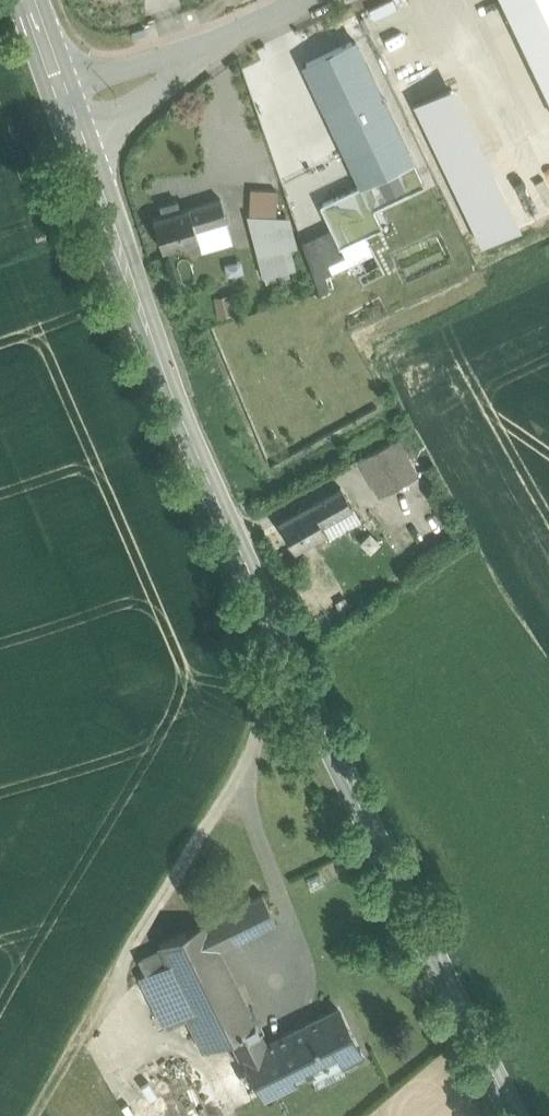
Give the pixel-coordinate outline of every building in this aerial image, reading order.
[(548,105),(548,0),(502,0),(548,105)] [(362,187),(417,161),(358,39),(304,65),(362,187)] [(277,191),(250,189),(249,215),(275,216),(277,191)] [(221,199),(189,209),(189,208),(180,211),(177,201),(161,206),(164,216),(153,219),(163,250),(198,240),(202,253),(233,244),(227,220),(221,199)] [(290,250),(268,256),(274,273),(295,267),(290,250)] [(289,272),(264,279),(268,293),(294,285),(289,272)] [(218,318),(234,315),(230,294),(214,297),(218,318)] [(396,438),(359,459),(379,496),(416,475),(396,438)] [(340,487),(279,522),(295,550),(327,532),(329,536),(358,519),(340,487)] [(262,893),(219,914),(234,942),(276,921),(262,893)] [(234,942),(219,914),(160,943),(169,961),(141,975),(165,1022),(187,1011),(206,1049),(233,1035),(263,1095),(314,1070),(318,1078),(342,1066),(339,1058),(319,1067),(300,1028),(265,1045),(218,950),(234,942)] [(339,1009),(300,1028),(319,1067),(339,1058),(342,1066),(362,1056),(339,1009)]
